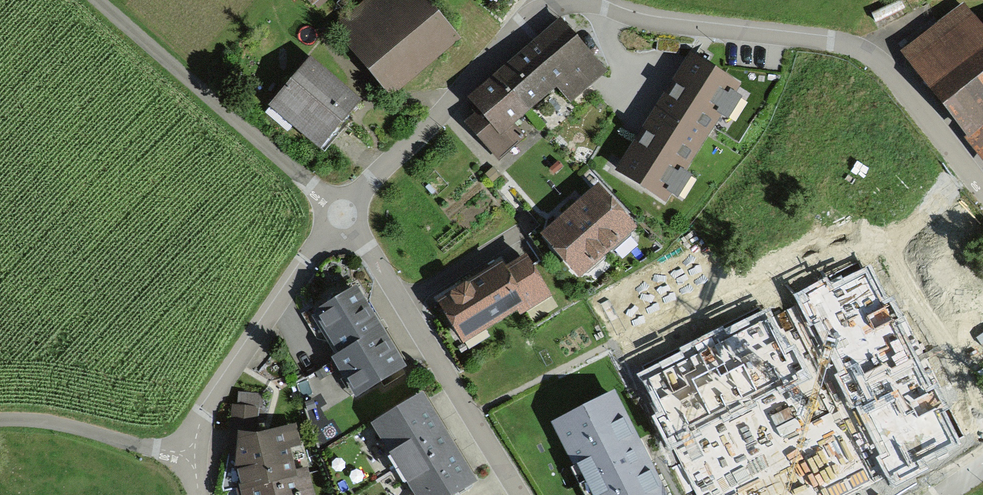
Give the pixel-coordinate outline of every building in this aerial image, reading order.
[(313,9),(323,0),(305,0),(313,9)] [(333,29),(390,98),(461,40),(428,0),(368,0),(333,29)] [(964,4),(901,53),(982,163),(982,30),(964,4)] [(497,76),(530,114),(557,91),(570,106),(608,73),(562,19),(497,76)] [(736,87),(688,57),(659,103),(614,174),(663,204),(736,87)] [(363,103),(309,59),(267,110),(320,154),(363,103)] [(530,114),(497,76),(466,102),(478,115),(466,125),(499,162),(526,138),(516,126),(530,114)] [(635,230),(598,187),(540,236),(577,280),(635,230)] [(486,275),(437,305),(463,347),(517,313),(519,317),(552,297),(527,257),(506,270),(502,265),(486,275)] [(923,380),(866,269),(832,285),(828,277),(793,294),(810,328),(816,325),(880,455),(877,458),(890,484),(919,470),(917,465),(956,445),(923,380)] [(375,317),(357,288),(311,316),(336,358),(331,361),(356,402),(407,371),(391,345),(375,317)] [(696,345),(640,374),(662,416),(657,418),(671,448),(695,435),(693,430),(779,386),(782,391),(809,377),(794,347),(787,351),(766,310),(696,345)] [(224,466),(234,466),(235,442),(258,443),(260,411),(264,412),(265,393),(235,391),(235,406),(227,406),(224,466)] [(370,426),(411,494),(462,494),(478,486),(424,394),(370,426)] [(551,426),(586,494),(667,494),(648,457),(615,394),(551,426)] [(305,469),(294,473),(287,449),(299,445),(294,429),(259,437),(258,443),(235,442),(234,466),(235,468),(242,494),(313,494),(305,469)]
